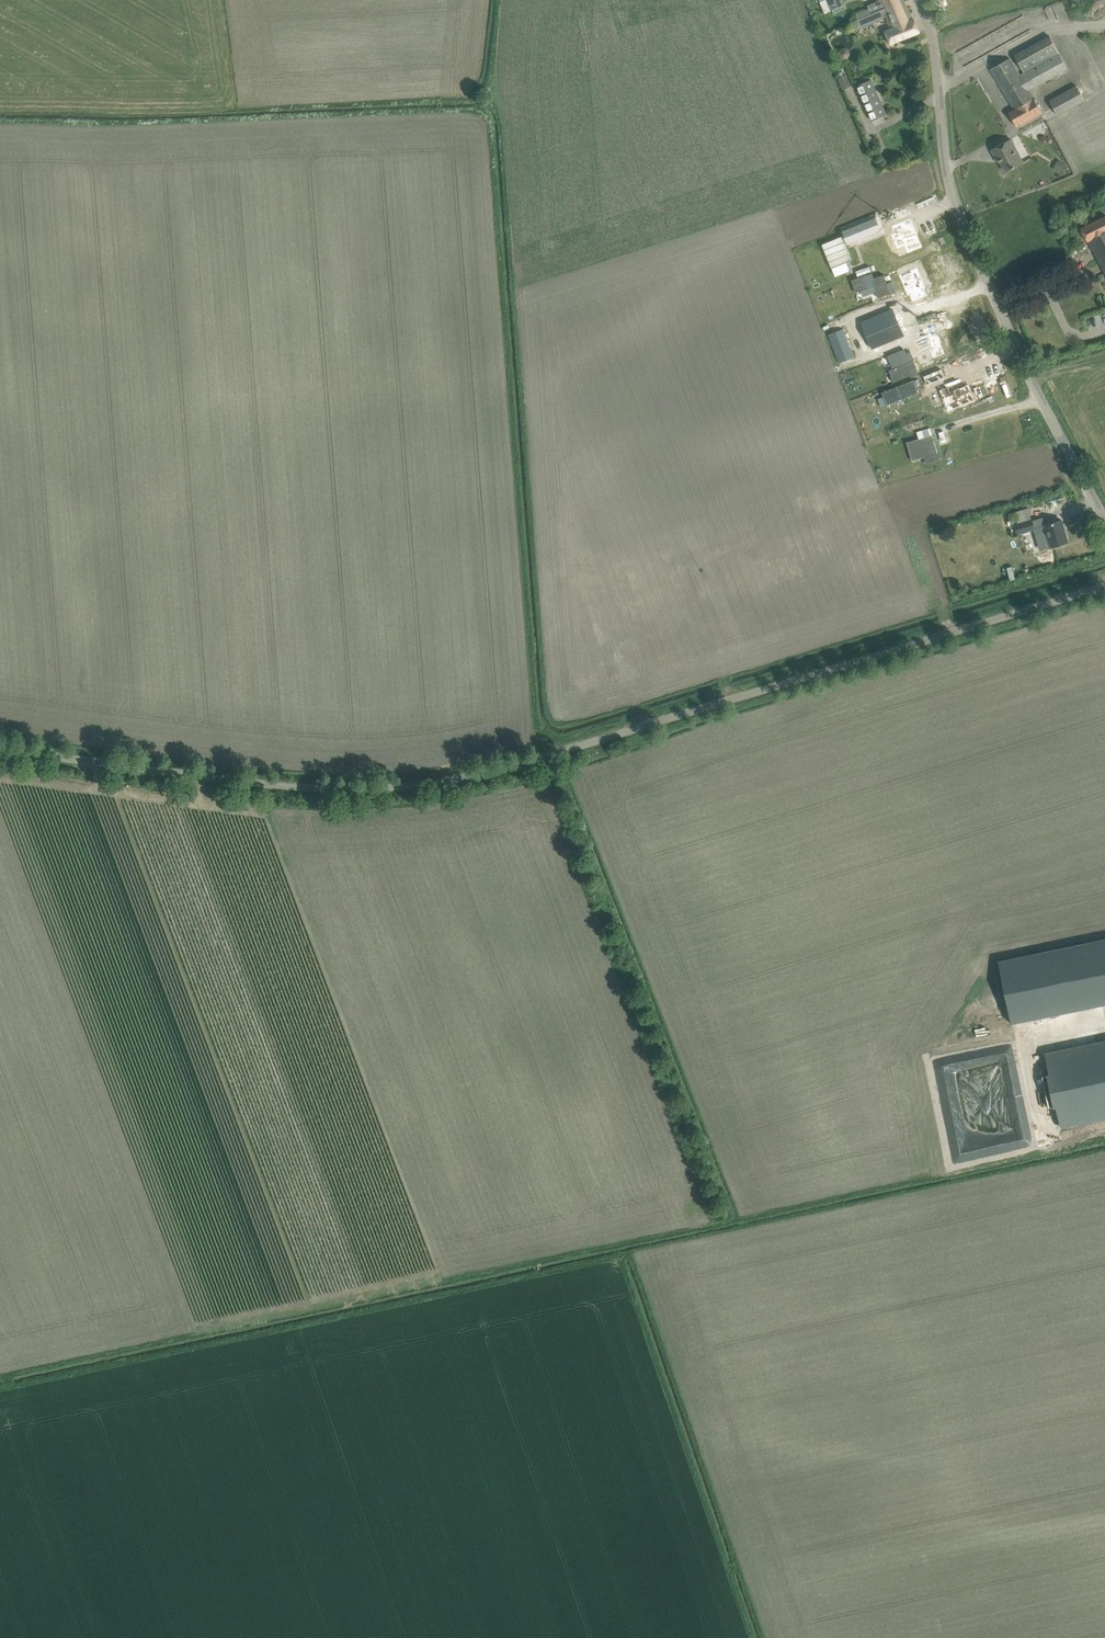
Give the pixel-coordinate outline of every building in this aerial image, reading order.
[(845,5),(843,0),(823,0),(828,12),(845,5)] [(904,0),(883,8),(883,9),(859,19),(860,19),(852,23),(854,27),(858,28),(886,16),(891,28),(885,31),(891,44),(920,32),(914,18),(913,19),(904,0)] [(883,9),(883,8),(904,0),(880,0),(868,5),(870,8),(857,13),(859,19),(883,9)] [(1029,89),(1068,68),(1060,54),(1050,35),(1015,54),(1025,73),(1021,75),(1010,58),(1000,63),(991,69),(1015,109),(1009,112),(1017,126),(1042,112),(1029,89)] [(848,74),(839,76),(841,87),(850,85),(848,74)] [(872,120),(877,118),(887,114),(872,79),(862,84),(857,86),(872,120)] [(1058,115),(1086,99),(1078,85),(1050,100),(1058,115)] [(1024,162),(1011,139),(992,149),(996,157),(998,156),(1006,171),(1024,162)] [(1059,160),(1054,168),(1064,175),(1069,166),(1059,160)] [(1091,223),(1081,228),(1088,241),(1089,241),(1102,265),(1103,264),(1104,267),(1104,216),(1091,223)] [(887,230),(872,237),(879,249),(893,243),(887,230)] [(918,275),(906,280),(912,293),(924,288),(918,275)] [(889,313),(863,323),(868,335),(894,323),(889,313)] [(894,323),(868,335),(872,346),(899,334),(894,323)] [(843,328),(829,334),(834,348),(849,343),(843,328)] [(935,329),(923,334),(930,347),(941,341),(935,329)] [(849,343),(834,348),(840,363),(854,357),(849,343)] [(980,398),(971,380),(955,387),(951,379),(936,386),(949,413),(980,398)] [(941,438),(930,442),(935,462),(950,455),(941,438)] [(1019,533),(1034,529),(1032,520),(1016,524),(1019,533)] [(1051,546),(1068,541),(1062,520),(1036,527),(1043,549),(1051,546)] [(1044,1087),(1048,1105),(1056,1103),(1061,1126),(1104,1117),(1104,1041),(1046,1053),(1052,1085),(1044,1087)]
